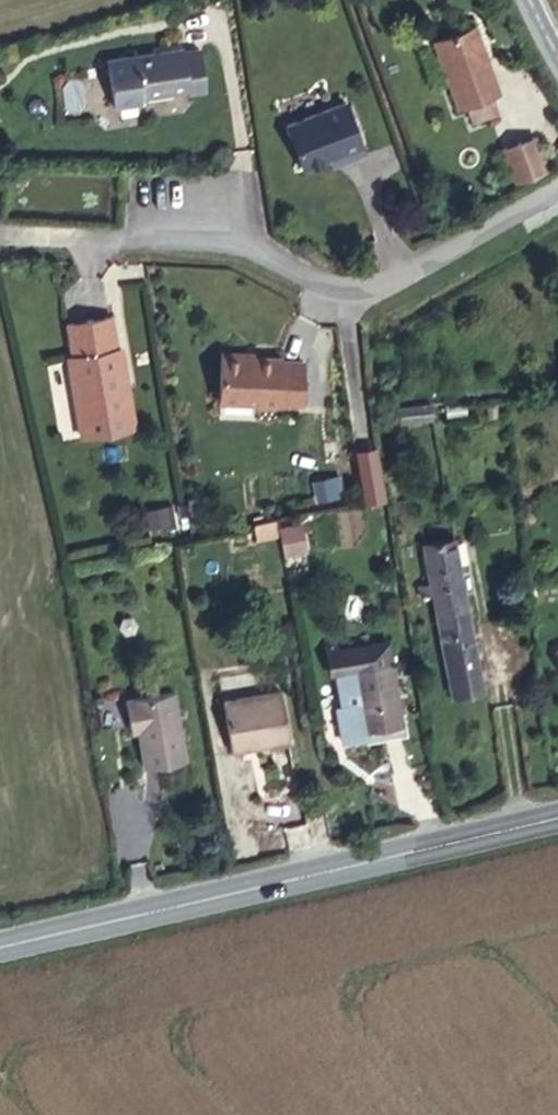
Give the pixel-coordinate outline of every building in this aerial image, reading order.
[(457,110),(466,106),(488,97),(498,93),(471,26),(430,42),(457,110)] [(137,95),(185,87),(186,93),(201,91),(193,48),(180,51),(179,47),(104,59),(111,105),(138,100),(137,95)] [(488,97),(466,106),(472,121),(493,113),(488,97)] [(341,101),(282,122),(298,164),(335,150),(339,158),(359,150),(341,101)] [(532,133),(498,147),(513,183),(547,169),(532,133)] [(61,356),(73,438),(130,430),(118,348),(111,349),(104,318),(62,324),(66,354),(61,356)] [(213,352),(214,400),(294,400),(293,356),(275,355),(275,352),(213,352)] [(398,421),(431,416),(429,404),(396,409),(398,421)] [(351,448),(358,503),(382,500),(375,445),(351,448)] [(133,519),(138,535),(158,529),(153,513),(133,519)] [(276,537),(274,523),(256,525),(257,539),(276,537)] [(423,556),(446,714),(481,708),(454,551),(423,556)] [(332,622),(322,622),(325,652),(330,652),(335,651),(332,629),(332,622)] [(384,623),(332,629),(335,651),(330,652),(332,673),(340,672),(341,683),(334,684),(328,685),(331,720),(355,718),(354,710),(392,706),(384,623)] [(135,698),(138,735),(182,730),(174,659),(120,664),(122,698),(135,698)] [(225,723),(282,715),(277,666),(220,669),(225,723)] [(340,672),(332,673),(334,684),(341,683),(340,672)]
